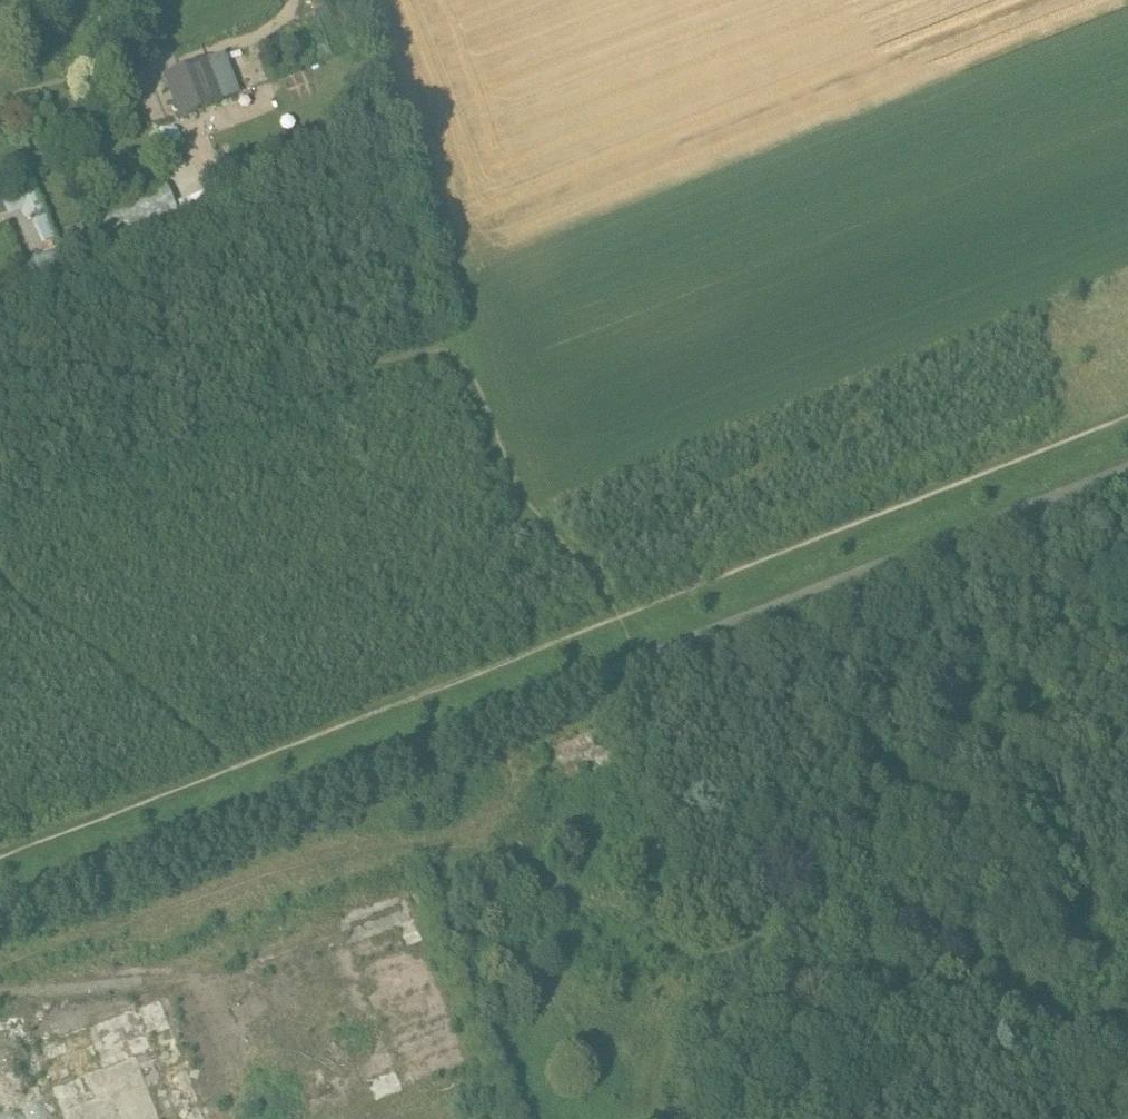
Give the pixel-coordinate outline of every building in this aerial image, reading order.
[(180,118),(223,101),(206,58),(163,75),(180,118)] [(204,193),(178,204),(183,217),(210,207),(204,193)] [(52,279),(69,273),(60,250),(44,256),(52,279)] [(163,994),(138,1004),(148,1029),(173,1019),(163,994)] [(380,996),(355,1005),(369,1043),(394,1034),(380,996)] [(112,999),(87,1009),(96,1034),(121,1024),(112,999)] [(48,1006),(23,1015),(37,1053),(62,1043),(48,1006)] [(173,1019),(148,1029),(157,1054),(182,1044),(173,1019)] [(121,1024),(96,1034),(106,1059),(131,1049),(121,1024)] [(62,1043),(37,1053),(52,1090),(76,1080),(62,1043)] [(405,1064),(368,1078),(377,1103),(415,1089),(405,1064)] [(138,1070),(113,1080),(123,1105),(148,1095),(138,1070)] [(123,1105),(128,1118),(157,1118),(148,1095),(123,1105)] [(60,1111),(63,1118),(91,1118),(84,1102),(60,1111)] [(194,1118),(222,1118),(224,1115),(199,1107),(194,1118)]
